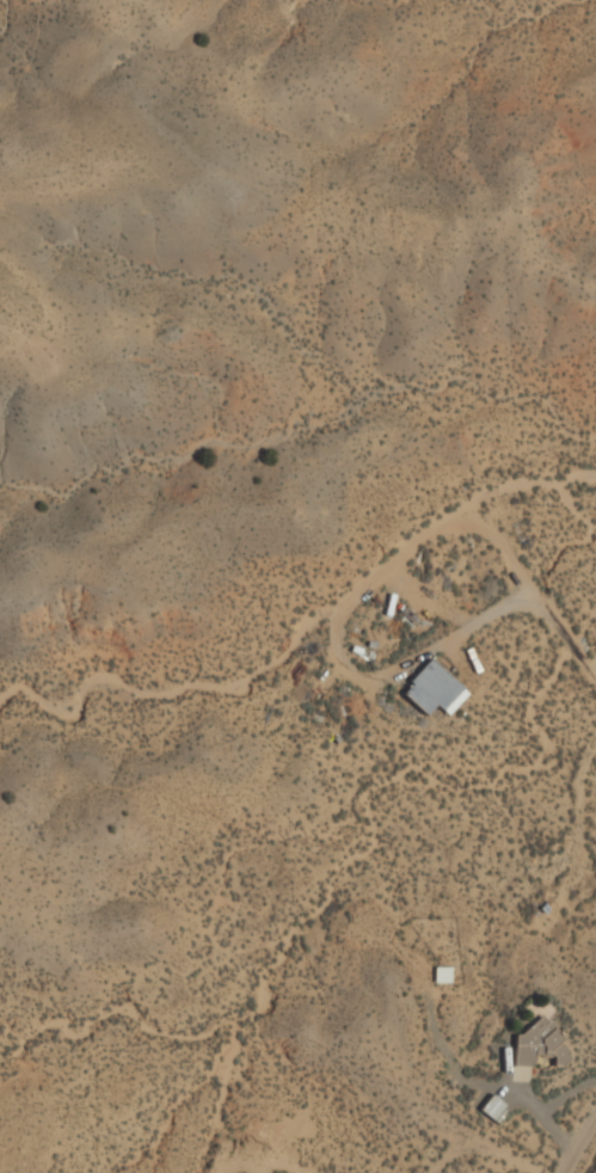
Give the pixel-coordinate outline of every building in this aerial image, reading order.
[(400,692),(424,715),(435,704),(446,715),(466,694),(430,660),(400,692)] [(515,1025),(513,1066),(533,1067),(533,1056),(553,1056),(553,1063),(558,1063),(560,1027),(515,1025)] [(496,1122),(507,1107),(490,1095),(479,1111),(496,1122)]
